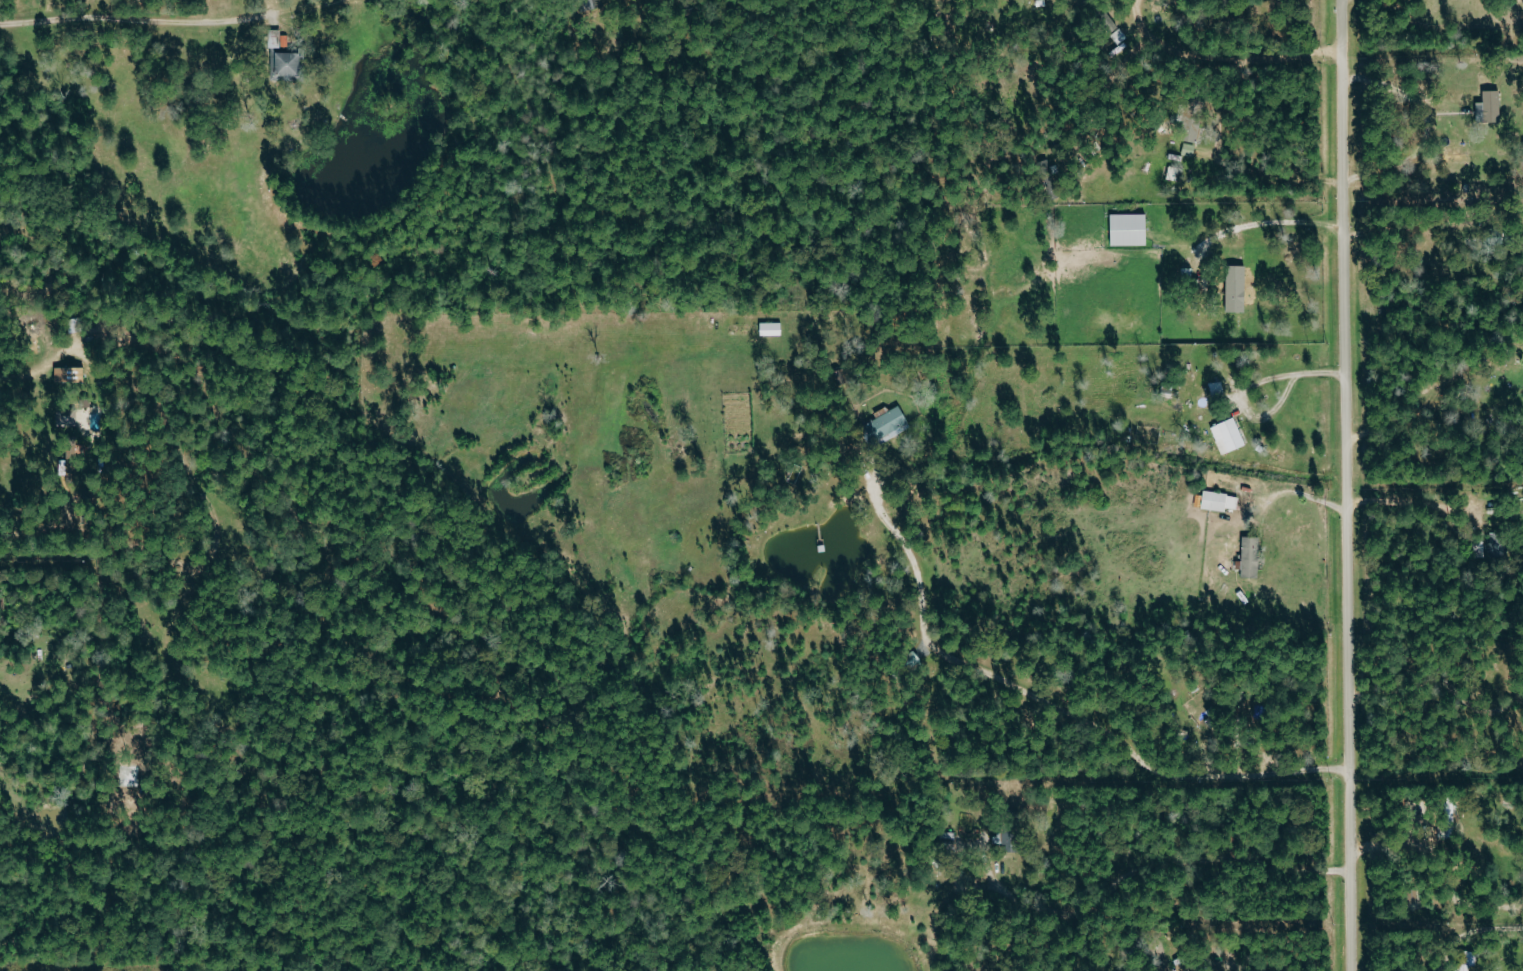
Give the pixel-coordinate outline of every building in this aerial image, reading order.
[(275,75),(301,75),(301,52),(276,52),(275,75)] [(1476,103),(1477,122),(1500,121),(1500,90),(1483,91),(1483,103),(1476,103)] [(1198,142),(1201,114),(1180,112),(1179,118),(1185,119),(1183,141),(1198,142)] [(1182,154),(1194,156),(1195,145),(1184,143),(1182,154)] [(1147,214),(1111,214),(1111,246),(1147,245),(1147,214)] [(1246,266),(1227,266),(1226,312),(1246,312),(1246,266)] [(781,322),(760,323),(760,336),(781,335),(781,322)] [(55,367),(54,383),(83,383),(83,367),(55,367)] [(874,446),(911,428),(901,407),(863,424),(874,446)] [(56,427),(77,426),(77,409),(56,409),(56,427)] [(1211,427),(1222,455),(1246,445),(1234,417),(1211,427)] [(58,461),(60,472),(80,469),(76,447),(65,449),(67,459),(58,461)] [(1239,495),(1203,492),(1201,509),(1226,512),(1227,508),(1238,509),(1239,495)] [(1258,578),(1259,537),(1242,537),(1241,578),(1258,578)] [(956,832),(941,833),(941,849),(957,849),(956,832)] [(1002,852),(1018,853),(1019,832),(995,832),(995,844),(1003,844),(1002,852)] [(1462,950),(1458,970),(1470,970),(1471,966),(1475,967),(1478,953),(1462,950)]
